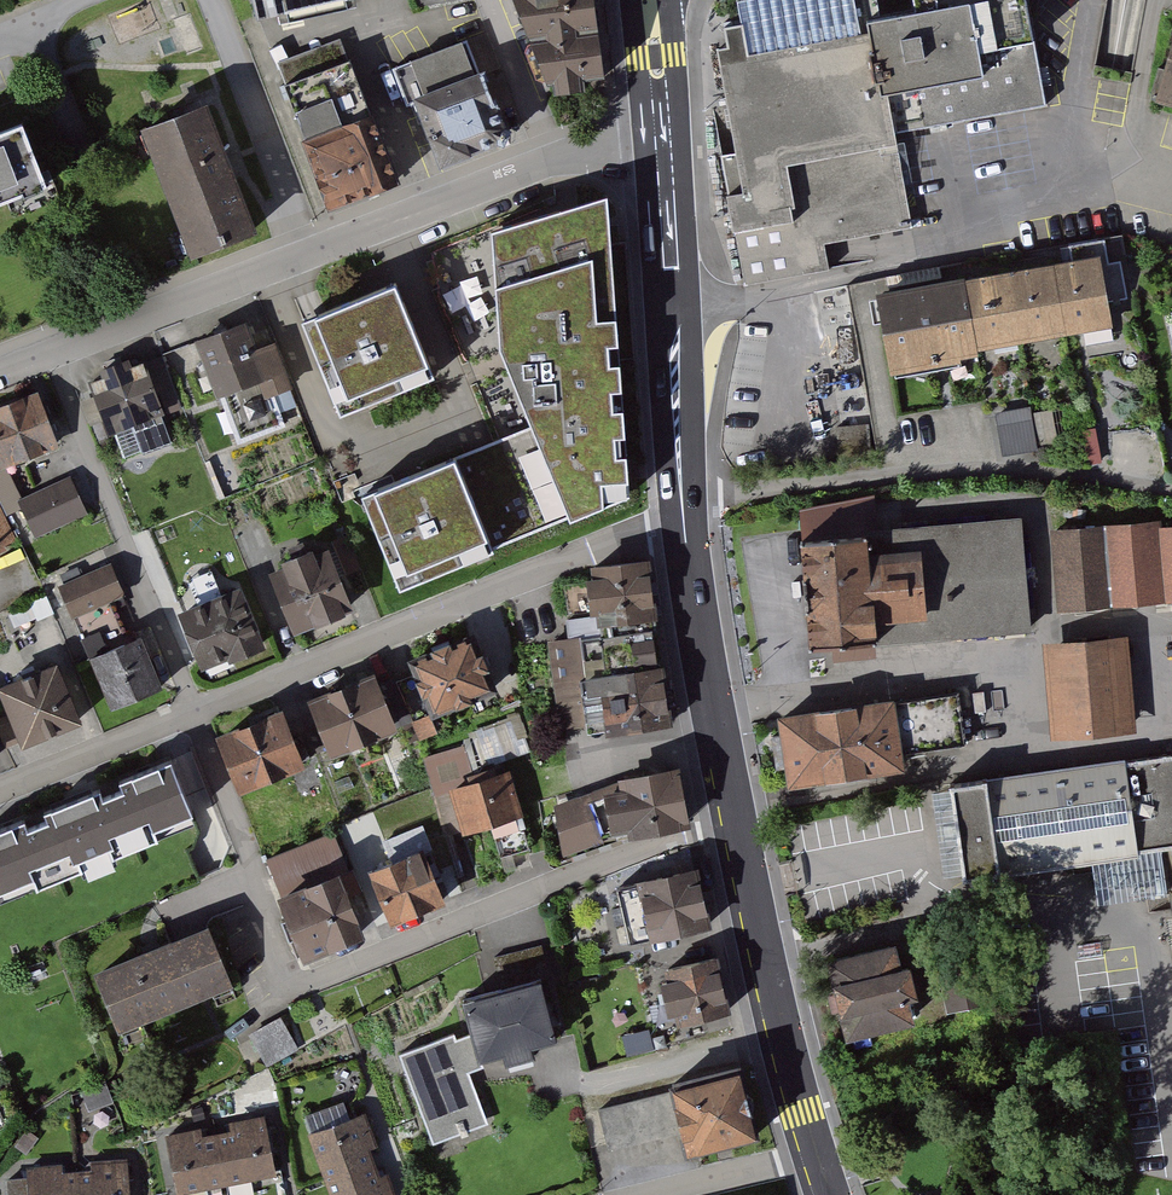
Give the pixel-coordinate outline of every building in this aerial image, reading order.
[(248,26),(371,1),(370,0),(243,0),(248,26)] [(543,97),(576,95),(575,84),(602,80),(589,0),(503,0),(543,97)] [(720,1),(730,52),(713,55),(730,150),(716,152),(740,286),(830,269),(825,242),(911,227),(895,136),(876,34),(870,0),(724,0),(720,1)] [(904,29),(876,34),(895,136),(1044,108),(1023,0),(899,0),(904,29)] [(190,11),(162,22),(177,58),(204,47),(190,11)] [(1151,105),(1171,111),(1171,25),(1151,105)] [(343,40),(274,65),(327,212),(396,188),(343,40)] [(468,41),(395,68),(409,105),(418,102),(443,163),(503,139),(509,127),(484,60),(475,61),(468,41)] [(139,128),(186,253),(250,229),(202,104),(139,128)] [(0,132),(0,201),(32,188),(8,129),(0,132)] [(566,524),(637,503),(615,189),(486,232),(498,347),(566,524)] [(1100,245),(875,285),(890,366),(1114,326),(1100,245)] [(396,283),(301,322),(340,419),(436,382),(396,283)] [(244,323),(193,342),(214,399),(256,383),(262,401),(290,391),(272,343),(254,349),(244,323)] [(122,362),(97,371),(105,391),(92,396),(107,436),(163,415),(148,377),(130,384),(122,362)] [(0,406),(0,470),(57,447),(35,392),(0,406)] [(1005,455),(1039,448),(1031,407),(997,414),(1005,455)] [(498,557),(457,455),(357,495),(399,598),(498,557)] [(86,514),(68,472),(11,496),(29,538),(86,514)] [(14,540),(0,512),(0,547),(14,540)] [(1021,521),(794,539),(803,651),(1029,633),(1021,521)] [(1048,531),(1053,608),(1171,601),(1171,524),(1048,531)] [(262,563),(287,633),(355,609),(329,539),(262,563)] [(648,559),(582,565),(589,629),(654,623),(648,559)] [(110,584),(53,606),(64,635),(121,613),(110,584)] [(235,590),(174,615),(201,680),(262,655),(235,590)] [(655,630),(547,644),(558,734),(666,721),(655,630)] [(1125,633),(1051,639),(1058,732),(1131,727),(1125,633)] [(139,640),(84,662),(105,714),(160,691),(139,640)] [(403,669),(424,720),(480,698),(459,646),(403,669)] [(75,730),(50,668),(0,688),(0,716),(15,753),(75,730)] [(371,679),(304,706),(327,764),(395,737),(371,679)] [(782,712),(793,782),(898,765),(887,695),(782,712)] [(280,713),(211,741),(234,800),(303,772),(280,713)] [(947,781),(961,876),(991,872),(1171,847),(1171,750),(947,781)] [(0,828),(0,896),(195,815),(172,758),(0,828)] [(689,819),(677,758),(616,770),(617,775),(551,796),(566,846),(611,830),(689,819)] [(499,775),(436,797),(452,845),(516,823),(499,775)] [(268,859),(284,900),(348,875),(332,834),(268,859)] [(361,880),(382,932),(443,908),(422,855),(361,880)] [(697,859),(636,873),(650,937),(713,923),(697,859)] [(284,900),(308,960),(371,935),(348,875),(284,900)] [(904,928),(825,948),(847,1036),(927,1016),(904,928)] [(205,932),(88,977),(113,1042),(230,996),(205,932)] [(943,958),(953,1008),(982,1003),(972,953),(943,958)] [(727,1014),(712,959),(662,973),(665,985),(657,987),(669,1030),(727,1014)] [(536,984),(457,1010),(467,1040),(476,1067),(496,1061),(499,1072),(534,1061),(532,1052),(556,1044),(536,984)] [(283,1020),(250,1037),(267,1071),(300,1053),(283,1020)] [(452,1037),(399,1055),(429,1148),(487,1129),(470,1075),(477,1073),(476,1067),(467,1040),(454,1044),(452,1037)] [(732,1078),(598,1112),(615,1175),(749,1140),(732,1078)] [(305,1138),(327,1194),(395,1194),(365,1116),(305,1138)] [(162,1138),(173,1194),(198,1194),(276,1179),(264,1118),(162,1138)] [(3,1184),(4,1194),(126,1194),(122,1159),(23,1170),(24,1182),(3,1184)]
